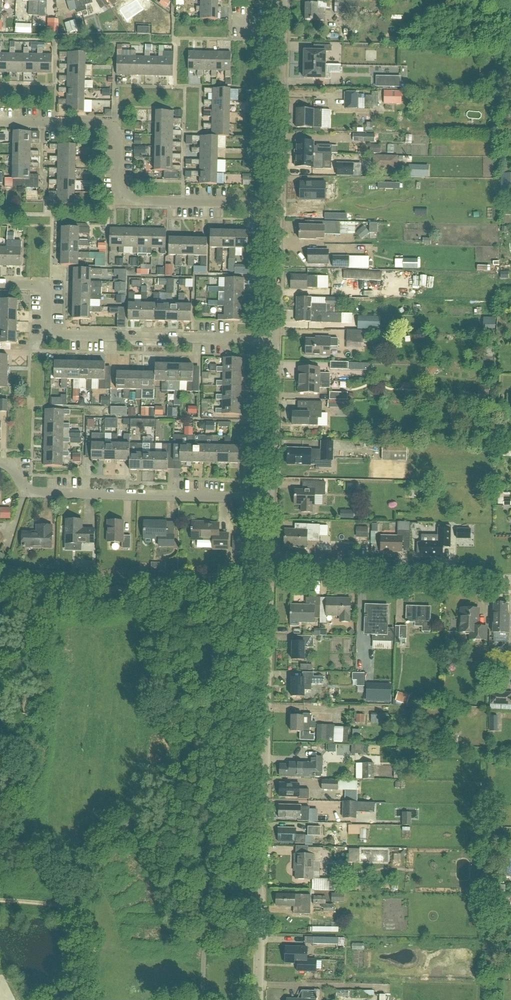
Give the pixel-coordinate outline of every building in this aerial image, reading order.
[(1,19),(1,14),(2,14),(2,5),(9,6),(9,0),(0,0),(0,19),(1,19)] [(35,0),(23,0),(23,1),(30,2),(29,12),(29,16),(34,17),(34,13),(35,0)] [(34,17),(38,17),(39,13),(38,13),(39,2),(46,3),(46,0),(35,0),(34,13),(34,17)] [(103,10),(109,6),(105,0),(96,0),(103,10)] [(120,11),(127,21),(144,10),(137,0),(120,11)] [(161,5),(166,9),(170,3),(166,0),(165,0),(161,5)] [(359,15),(360,1),(335,0),(335,14),(359,15)] [(330,9),(330,3),(326,3),(318,2),(318,5),(306,4),(305,21),(324,21),(324,9),(330,9)] [(201,7),(196,7),(196,12),(201,12),(201,20),(218,20),(218,12),(221,13),(221,8),(218,8),(201,7)] [(75,23),(66,25),(68,32),(77,30),(75,23)] [(49,24),(49,34),(58,34),(58,24),(49,24)] [(32,26),(17,25),(16,34),(32,34),(32,26)] [(304,66),(325,66),(326,52),(332,53),(332,46),(317,46),(317,52),(305,52),(304,66)] [(10,55),(1,55),(1,48),(0,48),(0,73),(10,73),(10,55)] [(24,56),(15,55),(15,49),(11,48),(10,48),(10,55),(10,73),(24,73),(24,56)] [(29,56),(29,49),(24,49),(24,56),(24,73),(37,74),(38,56),(29,56)] [(38,56),(37,74),(52,74),(52,56),(43,56),(43,49),(38,49),(38,56)] [(132,58),(131,58),(122,58),(122,51),(117,51),(117,75),(131,76),(132,58)] [(145,58),(136,58),(136,51),(131,51),(131,58),(132,58),(131,76),(145,76),(145,58)] [(159,58),(150,58),(150,52),(146,51),(145,51),(145,58),(145,76),(159,77),(159,58)] [(159,58),(159,77),(173,77),(174,59),(164,58),(164,52),(159,52),(159,58)] [(68,65),(85,65),(85,53),(59,53),(59,58),(68,58),(68,65)] [(202,71),(203,53),(189,53),(188,71),(198,71),(198,77),(203,77),(203,71),(202,71)] [(216,71),(217,53),(203,53),(202,71),(203,71),(212,71),(212,78),(217,78),(217,71),(216,71)] [(216,71),(217,71),(226,72),(225,78),(230,78),(231,54),(217,53),(216,71)] [(68,65),(59,65),(59,70),(68,70),(68,77),(85,77),(85,65),(68,65)] [(328,74),(328,66),(325,66),(304,66),(304,79),(325,80),(331,80),(331,74),(328,74)] [(68,77),(59,76),(59,81),(68,82),(68,88),(68,89),(85,89),(85,77),(68,77)] [(401,78),(377,77),(377,87),(401,87),(401,78)] [(68,89),(68,88),(59,88),(59,93),(67,93),(67,100),(84,101),(85,89),(68,89)] [(213,101),(230,101),(230,89),(204,89),(204,94),(213,94),(213,101)] [(385,92),(385,105),(401,105),(401,91),(385,92)] [(358,108),(358,93),(344,93),(344,108),(358,108)] [(67,100),(58,100),(58,105),(67,105),(67,113),(84,113),(84,101),(67,100)] [(213,101),(204,100),(204,106),(213,106),(213,112),(213,113),(230,113),(230,101),(213,101)] [(314,128),(322,128),(323,111),(314,111),(314,110),(297,110),(297,128),(314,128)] [(173,124),(182,124),(182,119),(173,119),(173,112),(156,111),(156,124),(173,124)] [(213,113),(213,112),(204,112),(204,117),(213,118),(212,124),(229,125),(230,113),(213,113)] [(173,131),(173,124),(156,124),(156,135),(173,136),(182,136),(182,131),(173,131)] [(212,124),(203,124),(203,129),(212,129),(212,137),(218,137),(229,137),(229,125),(212,124)] [(31,145),(39,145),(40,140),(31,140),(31,132),(14,132),(13,144),(31,145)] [(375,142),(375,134),(353,134),(353,142),(375,142)] [(173,143),(173,136),(156,135),(155,147),(173,148),(181,148),(182,143),(173,143)] [(218,137),(212,137),(202,137),(192,136),(192,137),(186,136),(186,145),(192,145),(192,142),(201,142),(201,148),(201,149),(218,149),(218,137)] [(296,154),(324,155),(324,154),(332,155),(332,146),(317,146),(317,148),(314,148),(314,142),(297,142),(296,154)] [(30,152),(31,145),(13,144),(13,156),(30,156),(30,157),(39,157),(39,152),(30,152)] [(58,157),(76,158),(76,146),(50,145),(50,150),(59,150),(58,157)] [(371,145),(371,153),(380,154),(381,146),(371,145)] [(172,154),(173,148),(155,147),(155,159),(172,159),(172,160),(181,160),(181,155),(172,154)] [(201,149),(201,148),(192,148),(192,153),(201,154),(200,160),(217,161),(218,149),(201,149)] [(324,169),(324,155),(296,154),(296,166),(313,167),(313,169),(324,169)] [(30,163),(30,157),(30,156),(13,156),(13,168),(30,168),(30,169),(39,169),(39,164),(30,163)] [(58,157),(50,157),(49,162),(58,162),(58,169),(75,169),(76,158),(58,157)] [(400,158),(374,157),(373,169),(399,171),(400,158)] [(172,166),(172,160),(172,159),(155,159),(155,171),(165,171),(165,179),(178,180),(178,172),(181,172),(181,166),(172,166)] [(200,160),(192,160),(191,165),(200,165),(200,172),(217,173),(217,161),(200,160)] [(353,177),(353,164),(336,163),(336,176),(353,177)] [(410,165),(409,177),(430,177),(430,166),(410,165)] [(30,175),(30,169),(30,168),(13,168),(13,180),(13,189),(38,189),(39,175),(30,175)] [(58,169),(49,169),(49,174),(58,174),(58,181),(75,181),(75,169),(58,169)] [(200,172),(191,172),(191,177),(200,177),(200,184),(217,185),(217,173),(200,172)] [(502,174),(502,192),(510,192),(510,174),(502,174)] [(58,181),(49,180),(49,186),(58,186),(58,192),(58,193),(75,193),(75,181),(58,181)] [(301,183),(300,200),(325,201),(325,200),(323,200),(324,184),(326,184),(326,183),(301,183)] [(38,200),(39,192),(27,192),(26,200),(38,200)] [(58,193),(58,192),(49,192),(49,197),(58,198),(57,205),(75,205),(75,193),(58,193)] [(316,240),(324,240),(324,235),(340,235),(340,222),(315,222),(314,227),(300,227),(299,240),(316,240)] [(363,227),(357,232),(363,239),(369,233),(363,227)] [(79,241),(79,235),(90,235),(90,229),(62,228),(62,241),(79,241)] [(124,248),(124,230),(110,229),(110,248),(119,248),(119,254),(124,255),(124,248)] [(138,248),(138,230),(124,230),(124,248),(133,248),(133,255),(138,255),(138,254),(138,248)] [(152,249),(152,230),(138,230),(138,248),(138,254),(148,254),(152,254),(152,249)] [(152,249),(161,249),(161,255),(166,255),(166,249),(166,231),(152,230),(152,249)] [(223,249),(223,232),(210,231),(210,248),(217,249),(217,260),(223,260),(223,249)] [(235,249),(236,232),(223,232),(223,249),(230,249),(229,260),(235,260),(236,249),(235,249)] [(235,249),(236,249),(242,249),(242,260),(248,260),(248,232),(236,232),(235,249)] [(182,256),(182,239),(169,239),(169,256),(176,256),(175,267),(181,267),(182,256)] [(194,257),(195,240),(182,239),(182,256),(188,257),(188,268),(194,268),(194,257)] [(194,257),(201,257),(201,268),(207,268),(207,240),(195,240),(194,257)] [(90,241),(79,241),(62,241),(62,254),(78,254),(79,247),(90,247),(90,241)] [(7,248),(7,267),(21,267),(22,249),(12,249),(12,242),(7,242),(7,248)] [(355,251),(355,256),(372,256),(372,245),(350,245),(350,251),(355,251)] [(328,264),(328,251),(308,251),(308,264),(328,264)] [(62,254),(61,266),(78,267),(78,260),(89,260),(105,260),(106,254),(90,254),(78,254),(62,254)] [(349,268),(349,256),(332,256),(332,268),(349,268)] [(404,259),(404,269),(419,269),(419,259),(404,259)] [(91,283),(91,282),(91,276),(102,276),(102,270),(74,270),(74,283),(91,283)] [(344,271),(344,279),(382,281),(382,273),(344,271)] [(317,288),(317,279),(318,277),(307,276),(308,275),(291,275),(291,290),(307,290),(307,289),(317,289),(317,288)] [(225,293),(243,293),(244,279),(225,279),(225,288),(219,288),(218,293),(225,293)] [(91,283),(74,283),(73,295),(90,295),(102,295),(102,283),(91,282),(91,283)] [(141,305),(135,305),(135,293),(129,293),(128,321),(141,322),(141,305)] [(243,307),(243,293),(225,293),(225,302),(218,302),(218,307),(225,307),(243,307)] [(154,305),(153,305),(147,305),(147,294),(142,294),(141,294),(141,305),(141,322),(154,322),(154,305)] [(166,305),(159,305),(160,294),(154,294),(153,305),(154,305),(154,322),(166,322),(166,305)] [(179,305),(178,305),(172,305),(172,294),(166,294),(166,305),(166,322),(179,322),(179,305)] [(179,305),(179,322),(191,323),(192,306),(185,306),(185,294),(179,294),(178,305),(179,305)] [(90,308),(90,301),(101,301),(102,295),(90,295),(73,295),(73,308),(90,308)] [(325,298),(325,305),(325,306),(338,307),(338,298),(325,298)] [(334,314),(338,314),(338,307),(325,306),(325,305),(311,305),(312,299),(297,299),(297,310),(311,311),(311,314),(319,314),(334,314)] [(1,301),(1,305),(0,305),(0,312),(17,312),(18,301),(1,301)] [(243,321),(243,307),(225,307),(224,316),(218,316),(218,321),(224,321),(243,321)] [(90,308),(73,308),(73,320),(90,321),(90,313),(101,314),(101,308),(90,308)] [(311,311),(297,310),(296,322),(321,323),(341,324),(341,314),(334,314),(319,314),(311,314),(311,311)] [(17,312),(0,312),(0,318),(1,318),(1,322),(17,323),(17,312)] [(380,330),(380,318),(359,317),(359,318),(359,326),(359,329),(380,330)] [(496,318),(484,318),(484,332),(496,332),(496,318)] [(17,323),(1,322),(1,328),(0,328),(0,333),(17,334),(17,323)] [(367,343),(368,331),(346,331),(346,343),(367,343)] [(17,334),(0,333),(0,340),(1,340),(0,350),(1,350),(11,351),(11,345),(17,345),(17,334)] [(338,347),(338,339),(330,339),(320,338),(320,340),(306,340),(306,356),(330,357),(330,347),(338,347)] [(0,350),(0,367),(8,368),(8,357),(0,357),(1,350),(0,350)] [(223,358),(223,368),(217,368),(217,371),(217,373),(223,373),(241,373),(242,359),(223,358)] [(348,370),(348,362),(330,362),(330,370),(348,370)] [(67,380),(67,363),(54,363),(54,379),(61,380),(61,389),(67,390),(67,380)] [(80,380),(80,363),(67,363),(67,380),(74,380),(74,390),(80,390),(80,380)] [(92,381),(92,363),(80,363),(80,380),(86,380),(86,390),(87,390),(92,390),(92,381)] [(92,381),(99,381),(99,390),(110,390),(111,378),(105,378),(105,364),(92,363),(92,381)] [(168,382),(168,365),(155,365),(155,374),(155,382),(162,382),(162,392),(168,392),(168,382)] [(180,383),(181,365),(168,365),(168,382),(175,383),(174,392),(180,392),(181,383),(180,383)] [(180,383),(181,383),(187,383),(187,392),(199,393),(199,376),(193,375),(193,366),(181,365),(180,383)] [(435,365),(430,368),(433,374),(439,370),(435,365)] [(8,368),(0,367),(0,378),(8,378),(8,368)] [(299,381),(330,381),(330,374),(319,374),(320,368),(299,368),(299,381)] [(129,390),(130,373),(117,373),(117,390),(124,390),(124,400),(129,400),(130,390),(129,390)] [(142,391),(142,373),(130,373),(129,390),(130,390),(136,391),(136,400),(142,400),(142,391)] [(155,382),(155,374),(142,373),(142,391),(149,391),(148,400),(154,401),(155,382)] [(241,387),(241,373),(223,373),(223,382),(216,382),(216,387),(223,387),(223,386),(241,387)] [(330,389),(330,381),(299,381),(298,393),(319,394),(319,388),(330,389)] [(241,401),(241,387),(223,386),(223,387),(223,396),(216,396),(216,401),(222,401),(222,400),(241,401)] [(478,386),(478,395),(489,395),(489,386),(478,386)] [(241,415),(241,401),(222,400),(222,401),(222,410),(216,409),(216,414),(241,415)] [(322,419),(322,403),(309,403),(309,414),(293,413),(292,426),(318,427),(318,419),(322,419)] [(163,416),(163,407),(155,407),(155,416),(163,416)] [(142,408),(142,417),(154,417),(154,408),(142,408)] [(168,409),(167,417),(177,417),(177,409),(168,409)] [(63,425),(63,424),(63,416),(70,416),(70,411),(63,411),(45,410),(45,425),(63,425)] [(63,439),(63,438),(63,430),(70,430),(70,425),(63,424),(63,425),(45,425),(45,438),(63,439)] [(105,445),(105,435),(99,435),(99,445),(92,444),(92,461),(104,461),(105,445)] [(117,445),(118,445),(118,435),(112,435),(112,445),(105,445),(104,461),(117,462),(117,445)] [(130,454),(130,435),(124,435),(124,445),(118,445),(117,445),(117,462),(130,462),(130,454)] [(194,436),(187,436),(187,446),(182,446),(182,439),(174,439),(174,462),(180,462),(180,463),(193,463),(193,446),(194,436)] [(193,463),(205,463),(206,446),(206,437),(200,437),(200,446),(193,446),(193,463)] [(218,447),(218,437),(212,437),(212,446),(206,446),(205,463),(218,463),(218,447)] [(230,447),(231,447),(231,437),(225,437),(225,447),(218,447),(218,463),(230,464),(230,447)] [(230,447),(230,464),(243,464),(243,437),(238,437),(237,447),(231,447),(230,447)] [(70,439),(63,438),(63,439),(45,438),(45,452),(63,453),(63,452),(63,443),(69,444),(70,439)] [(174,462),(174,439),(174,445),(162,445),(162,454),(156,454),(155,454),(155,471),(168,472),(168,462),(174,462)] [(332,461),(333,443),(322,442),(321,450),(288,450),(287,465),(316,466),(316,460),(332,461)] [(406,461),(407,444),(382,443),(381,461),(406,461)] [(143,454),(143,445),(137,444),(137,454),(130,454),(130,462),(130,471),(142,471),(143,454)] [(155,454),(156,454),(156,445),(143,445),(143,454),(142,471),(155,471),(155,454)] [(69,452),(63,452),(63,453),(45,452),(44,467),(62,467),(63,457),(69,457),(69,452)] [(325,496),(326,483),(313,483),(313,491),(295,491),(294,506),(295,506),(295,504),(301,504),(301,513),(312,513),(312,504),(314,504),(314,506),(315,496),(325,496)] [(347,484),(347,492),(353,492),(355,492),(355,484),(347,484)] [(3,509),(3,512),(0,512),(0,519),(11,519),(11,509),(3,509)] [(94,544),(95,530),(83,529),(83,521),(66,521),(65,545),(82,545),(82,544),(94,544)] [(130,550),(131,537),(123,537),(124,522),(108,521),(108,543),(123,543),(122,549),(130,550)] [(151,545),(153,544),(153,538),(160,538),(159,545),(174,545),(174,534),(166,534),(166,521),(157,521),(157,523),(144,523),(144,544),(146,545),(151,545)] [(398,522),(397,531),(409,531),(410,522),(398,522)] [(228,550),(228,535),(218,534),(219,525),(203,524),(193,523),(192,540),(214,541),(213,549),(228,550)] [(319,542),(319,525),(307,525),(306,531),(285,530),(284,547),(307,548),(307,541),(319,542)] [(52,548),(52,526),(37,526),(37,533),(23,532),(22,548),(52,548)] [(417,543),(417,555),(421,555),(421,556),(442,556),(442,547),(450,547),(451,529),(451,526),(438,526),(438,529),(438,536),(438,543),(422,543),(417,543)] [(359,527),(359,538),(369,538),(369,527),(359,527)] [(465,534),(471,534),(471,530),(457,530),(457,539),(465,539),(465,534)] [(410,532),(409,531),(397,531),(397,538),(381,538),(381,550),(402,551),(402,542),(410,542),(410,532)] [(241,550),(242,537),(233,537),(232,550),(241,550)] [(165,574),(165,565),(151,565),(151,573),(165,574)] [(241,573),(241,567),(223,567),(222,576),(223,576),(223,578),(241,578),(241,573)] [(320,611),(320,599),(306,598),(306,606),(290,605),(290,625),(299,626),(299,623),(315,623),(315,618),(320,618),(320,611)] [(350,616),(350,599),(327,599),(326,611),(320,611),(320,618),(320,623),(326,623),(326,616),(340,616),(339,621),(340,622),(348,622),(349,621),(349,616),(350,616)] [(509,634),(509,615),(507,615),(508,604),(493,604),(492,633),(509,634)] [(392,641),(393,629),(387,629),(387,607),(365,606),(364,635),(373,635),(373,641),(392,641)] [(429,632),(430,623),(430,608),(407,607),(406,622),(415,623),(415,627),(422,627),(422,632),(429,632)] [(477,609),(476,608),(471,607),(469,609),(461,609),(460,633),(470,633),(470,640),(486,641),(487,627),(478,627),(479,609),(477,609)] [(407,627),(399,627),(397,627),(396,643),(401,643),(401,640),(406,640),(407,627)] [(313,648),(313,638),(303,637),(303,643),(292,642),(292,660),(304,661),(304,648),(313,648)] [(323,685),(323,677),(313,677),(313,673),(302,673),(302,679),(291,679),(291,697),(304,697),(304,691),(311,691),(311,685),(323,685)] [(350,673),(350,680),(354,680),(354,685),(363,685),(363,673),(350,673)] [(391,702),(391,697),(383,697),(383,686),(367,685),(367,701),(391,702)] [(398,692),(396,701),(407,704),(410,696),(398,692)] [(490,692),(490,705),(510,706),(510,693),(490,692)] [(312,722),(312,715),(304,714),(303,717),(291,717),(291,732),(310,733),(310,725),(315,726),(315,722),(312,722)] [(487,731),(496,731),(496,716),(487,716),(487,731)] [(327,726),(317,725),(316,743),(329,743),(330,736),(326,736),(327,726)] [(350,754),(366,753),(365,744),(349,745),(350,754)] [(322,775),(322,758),(311,758),(311,764),(289,763),(289,766),(280,765),(280,777),(311,778),(311,775),(322,775)] [(374,780),(374,764),(362,764),(362,769),(362,780),(374,780)] [(394,767),(394,779),(403,779),(403,767),(394,767)] [(338,791),(338,781),(322,780),(321,790),(338,791)] [(309,800),(309,790),(299,790),(299,784),(279,784),(279,797),(298,798),(298,800),(309,800)] [(356,819),(357,802),(343,802),(342,819),(356,819)] [(376,803),(357,802),(357,812),(376,813),(376,803)] [(309,822),(309,808),(301,808),(301,807),(279,806),(279,819),(299,819),(299,822),(309,822)] [(402,818),(402,825),(411,826),(411,818),(402,818)] [(320,837),(320,827),(308,827),(307,836),(320,837)] [(295,835),(296,829),(287,829),(278,829),(278,842),(295,842),(295,844),(305,845),(305,836),(295,835)] [(313,880),(313,862),(320,862),(321,849),(307,848),(307,855),(294,855),(294,871),(295,871),(295,880),(312,880),(313,880)] [(359,863),(359,850),(348,849),(348,863),(359,863)] [(313,880),(312,880),(312,891),(334,892),(335,881),(313,880)] [(310,915),(310,896),(276,895),(276,907),(297,907),(297,914),(310,915)] [(324,905),(324,913),(333,913),(333,905),(325,905),(325,897),(313,897),(313,905),(324,905)] [(317,973),(317,961),(308,960),(308,948),(286,948),(286,964),(299,964),(298,972),(317,973)] [(316,992),(302,992),(302,999),(288,999),(316,999),(316,992)]
